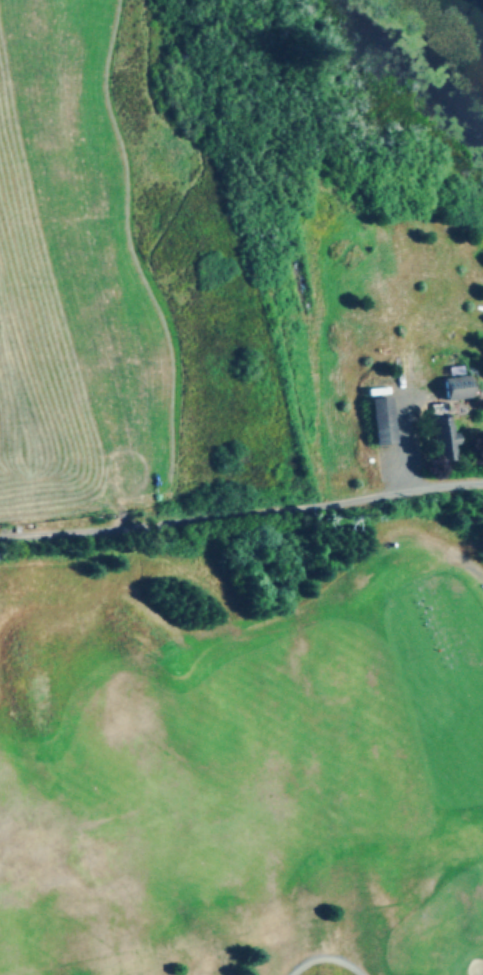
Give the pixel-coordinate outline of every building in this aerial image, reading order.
[(469,398),(468,387),(446,389),(447,401),(469,398)] [(373,444),(396,443),(392,395),(369,397),(373,444)] [(456,459),(452,416),(432,418),(436,461),(456,459)]
